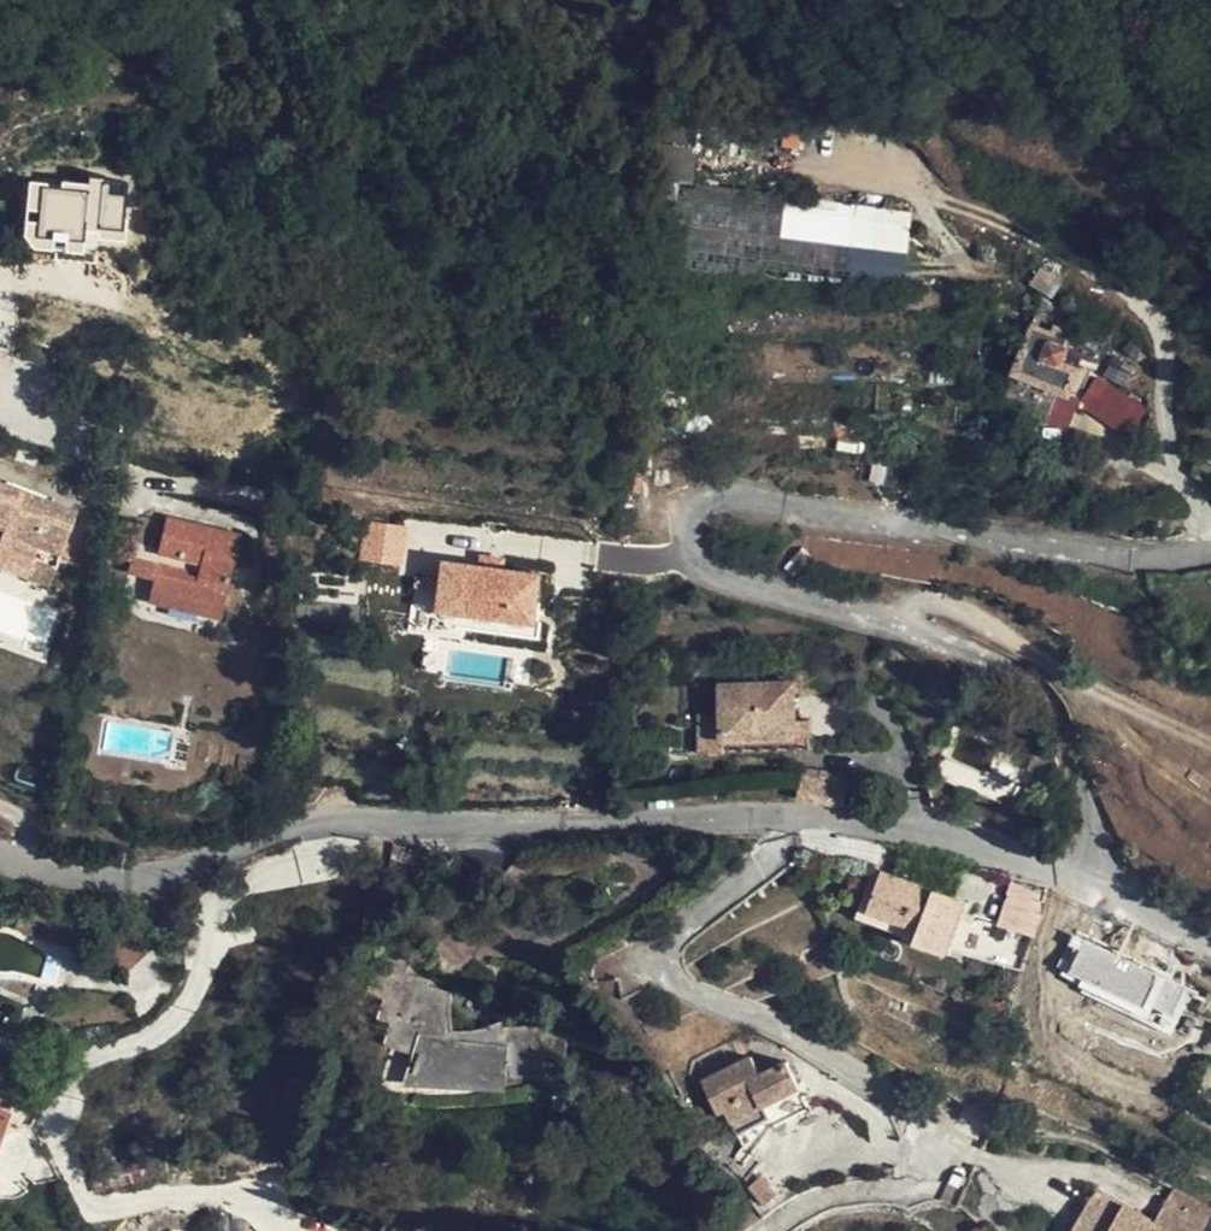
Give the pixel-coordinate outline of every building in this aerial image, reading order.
[(26,183),(23,247),(123,251),(126,181),(60,179),(60,184),(26,183)] [(905,269),(911,212),(683,187),(676,244),(905,269)] [(1062,283),(1042,265),(1029,280),(1039,291),(1049,300),(1062,283)] [(1107,343),(1049,300),(1039,291),(1033,309),(1057,326),(1060,323),(1081,338),(1073,352),(1050,340),(1052,335),(1034,327),(1014,372),(1071,397),(1082,371),(1090,374),(1107,343)] [(1097,373),(1077,406),(1132,439),(1152,406),(1097,373)] [(0,486),(0,542),(57,564),(76,512),(0,486)] [(192,600),(189,611),(221,618),(240,538),(166,519),(159,551),(200,562),(198,573),(132,557),(129,572),(155,578),(151,591),(192,600)] [(403,565),(406,524),(364,521),(361,563),(403,565)] [(49,584),(57,564),(0,542),(0,565),(49,584)] [(433,612),(535,628),(543,574),(441,558),(433,612)] [(416,577),(416,608),(433,608),(433,577),(416,577)] [(149,601),(189,611),(192,600),(151,591),(149,601)] [(794,670),(794,685),(794,694),(832,695),(832,675),(794,670)] [(794,694),(794,685),(720,686),(719,715),(721,740),(795,737),(795,720),(794,694)] [(720,752),(721,740),(719,715),(697,715),(697,752),(720,752)] [(811,721),(795,720),(795,737),(811,737),(811,721)] [(917,929),(913,942),(944,952),(962,904),(882,872),(868,911),(917,929)] [(1035,935),(1042,914),(1005,903),(999,923),(1035,935)] [(1077,995),(1187,1036),(1207,981),(1164,965),(1162,970),(1071,937),(1057,973),(1082,982),(1077,995)] [(503,1056),(540,1058),(561,1059),(564,1032),(546,1027),(528,1024),(503,1025),(500,1021),(478,1029),(453,1029),(448,999),(427,990),(429,986),(399,977),(400,969),(380,963),(371,990),(391,997),(387,1013),(398,1017),(390,1040),(419,1050),(412,1074),(501,1080),(502,1074),(503,1056)] [(538,1076),(540,1058),(503,1056),(502,1074),(538,1076)] [(775,1120),(769,1109),(805,1093),(794,1066),(767,1077),(760,1062),(713,1086),(725,1114),(733,1111),(745,1135),(775,1120)] [(0,1142),(12,1112),(0,1108),(0,1142)] [(768,1197),(780,1202),(785,1194),(766,1181),(758,1192),(768,1197)] [(1074,1230),(1172,1230),(1155,1222),(1098,1189),(1074,1230)] [(1155,1222),(1172,1230),(1200,1230),(1206,1219),(1169,1198),(1155,1222)]
